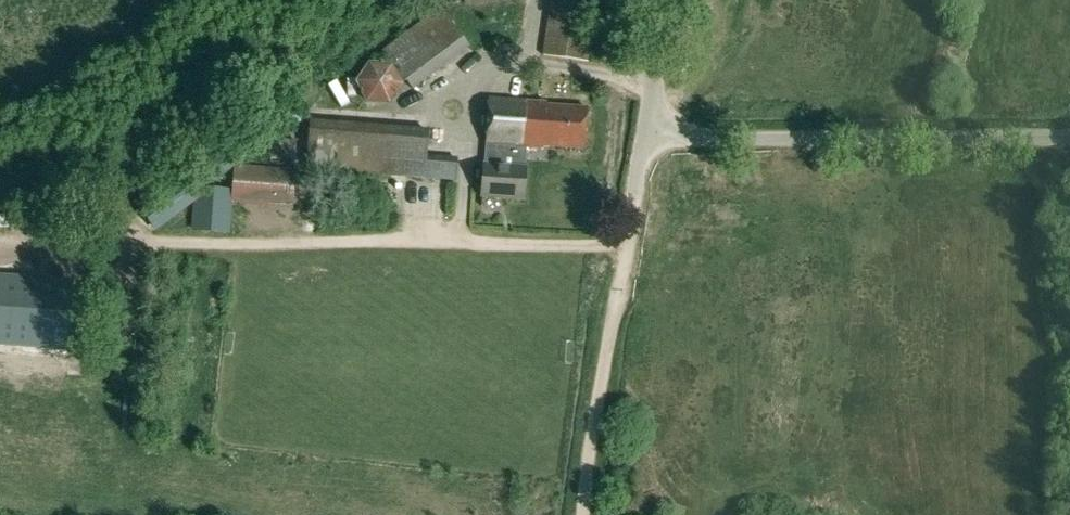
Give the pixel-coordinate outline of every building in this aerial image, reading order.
[(589,62),(598,0),(551,0),(542,56),(589,62)] [(403,85),(406,83),(413,89),(470,45),(439,8),(385,49),(393,65),(369,62),(355,82),(366,105),(390,106),(403,85)] [(230,234),(233,203),(292,207),(295,170),(237,166),(273,139),(285,130),(302,123),(300,106),(318,95),(303,75),(118,214),(128,227),(144,214),(155,233),(193,203),(192,231),(230,234)] [(545,104),(546,102),(526,101),(490,98),(487,143),(523,146),(528,146),(544,147),(544,146),(583,149),(586,107),(545,104)] [(309,119),(306,170),(456,181),(458,163),(427,161),(429,129),(309,119)] [(523,146),(487,143),(485,161),(526,164),(528,146),(523,146)] [(485,163),(483,196),(522,199),(525,166),(485,163)] [(216,182),(209,186),(234,189),(234,168),(216,182)] [(0,278),(0,341),(63,345),(68,283),(0,278)]
